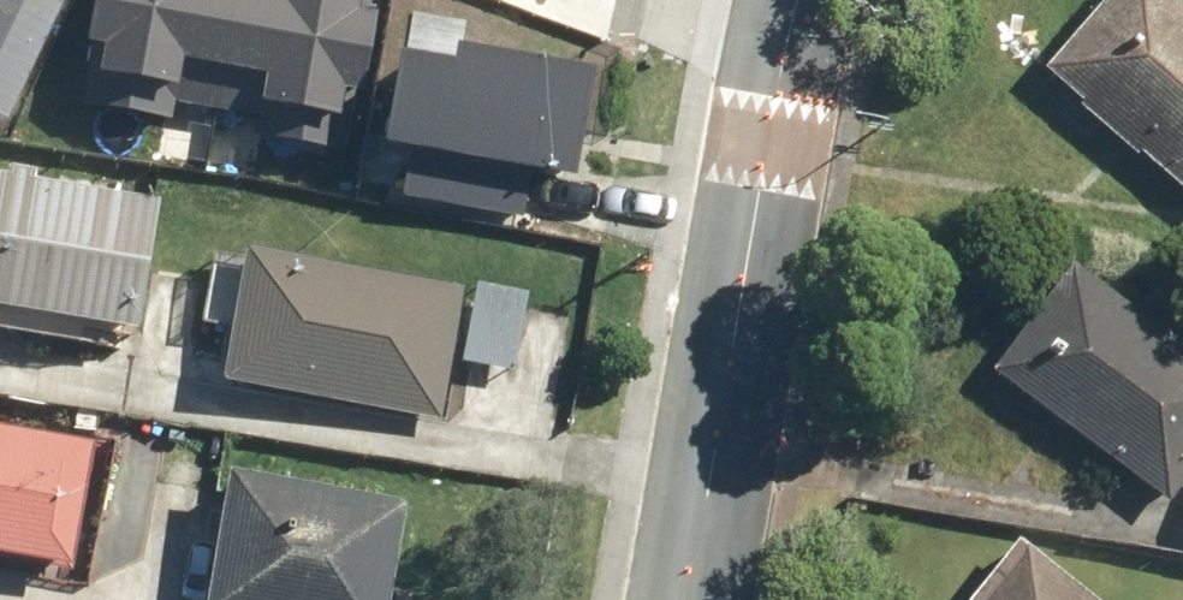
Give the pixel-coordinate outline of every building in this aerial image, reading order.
[(9,120),(65,0),(0,0),(0,115),(9,120)] [(233,0),(95,0),(89,39),(92,40),(81,102),(173,118),(176,100),(215,106),(233,0)] [(253,132),(346,148),(357,87),(366,88),(381,0),(233,0),(215,106),(257,114),(253,132)] [(1059,64),(1182,169),(1182,0),(1113,0),(1059,64)] [(456,56),(401,47),(385,139),(412,144),(404,193),(522,214),(531,164),(577,172),(596,64),(459,40),(456,56)] [(0,157),(0,299),(148,322),(170,184),(0,157)] [(261,242),(258,256),(225,250),(210,328),(243,334),(235,379),(444,418),(470,281),(261,242)] [(1084,261),(1007,369),(1182,494),(1182,331),(1084,261)] [(539,288),(486,279),(472,358),(504,363),(526,367),(539,288)] [(0,411),(0,543),(86,557),(107,429),(0,411)] [(415,491),(242,461),(218,599),(397,599),(415,491)] [(1035,542),(989,599),(1107,599),(1035,542)]
